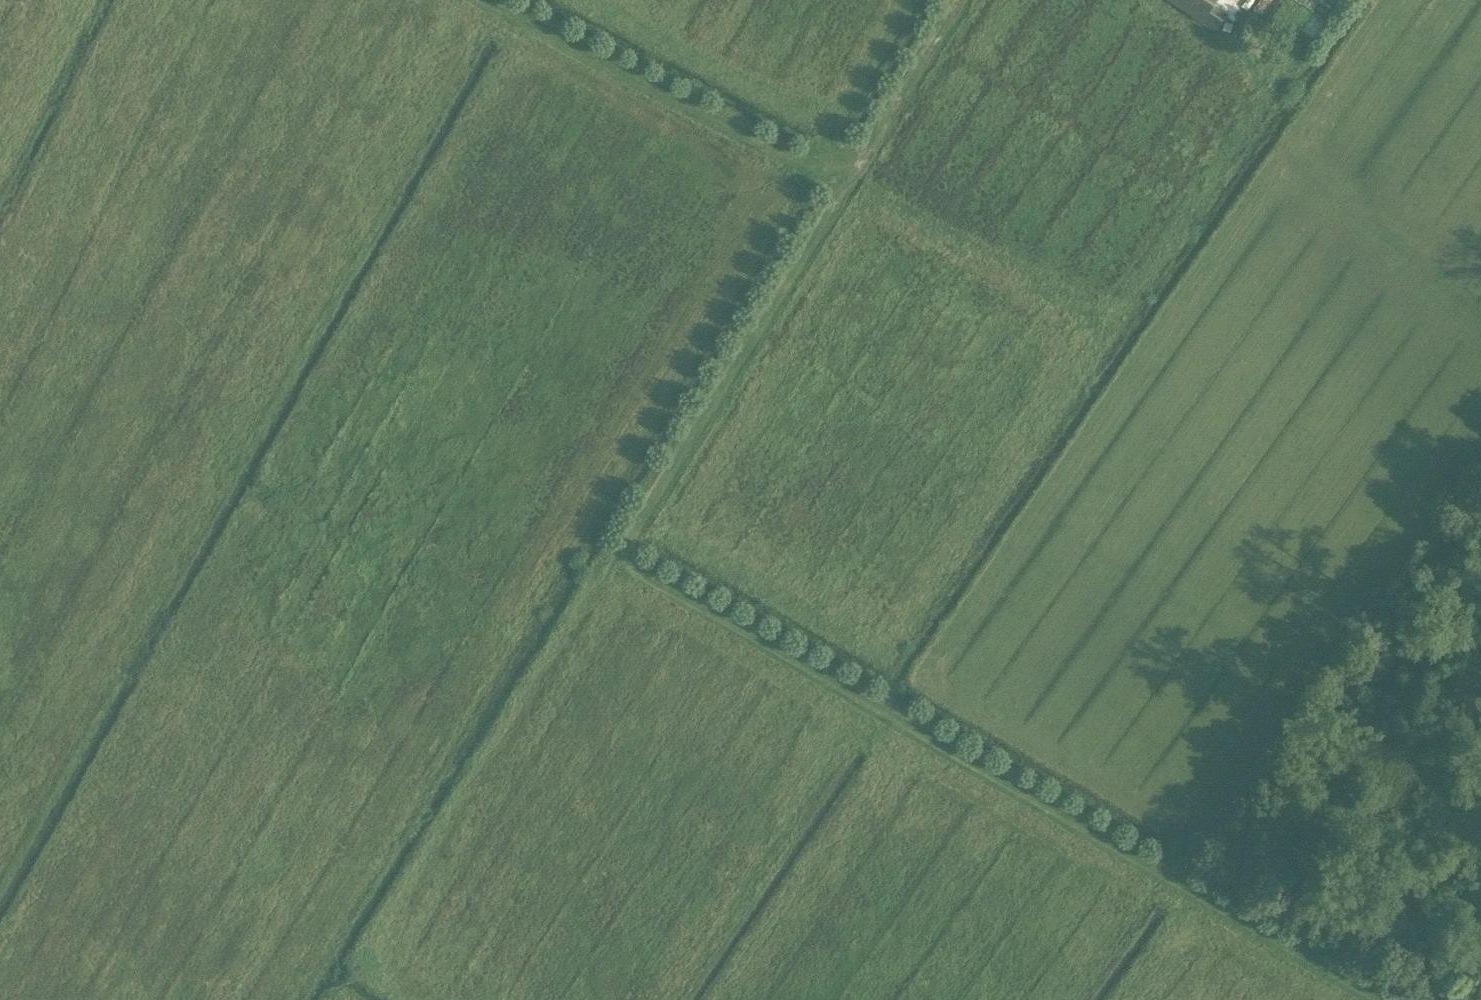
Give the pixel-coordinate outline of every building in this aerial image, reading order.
[(1202,23),(1203,21),(1217,30),(1228,14),(1215,4),(1218,0),(1169,0),(1202,23)]
